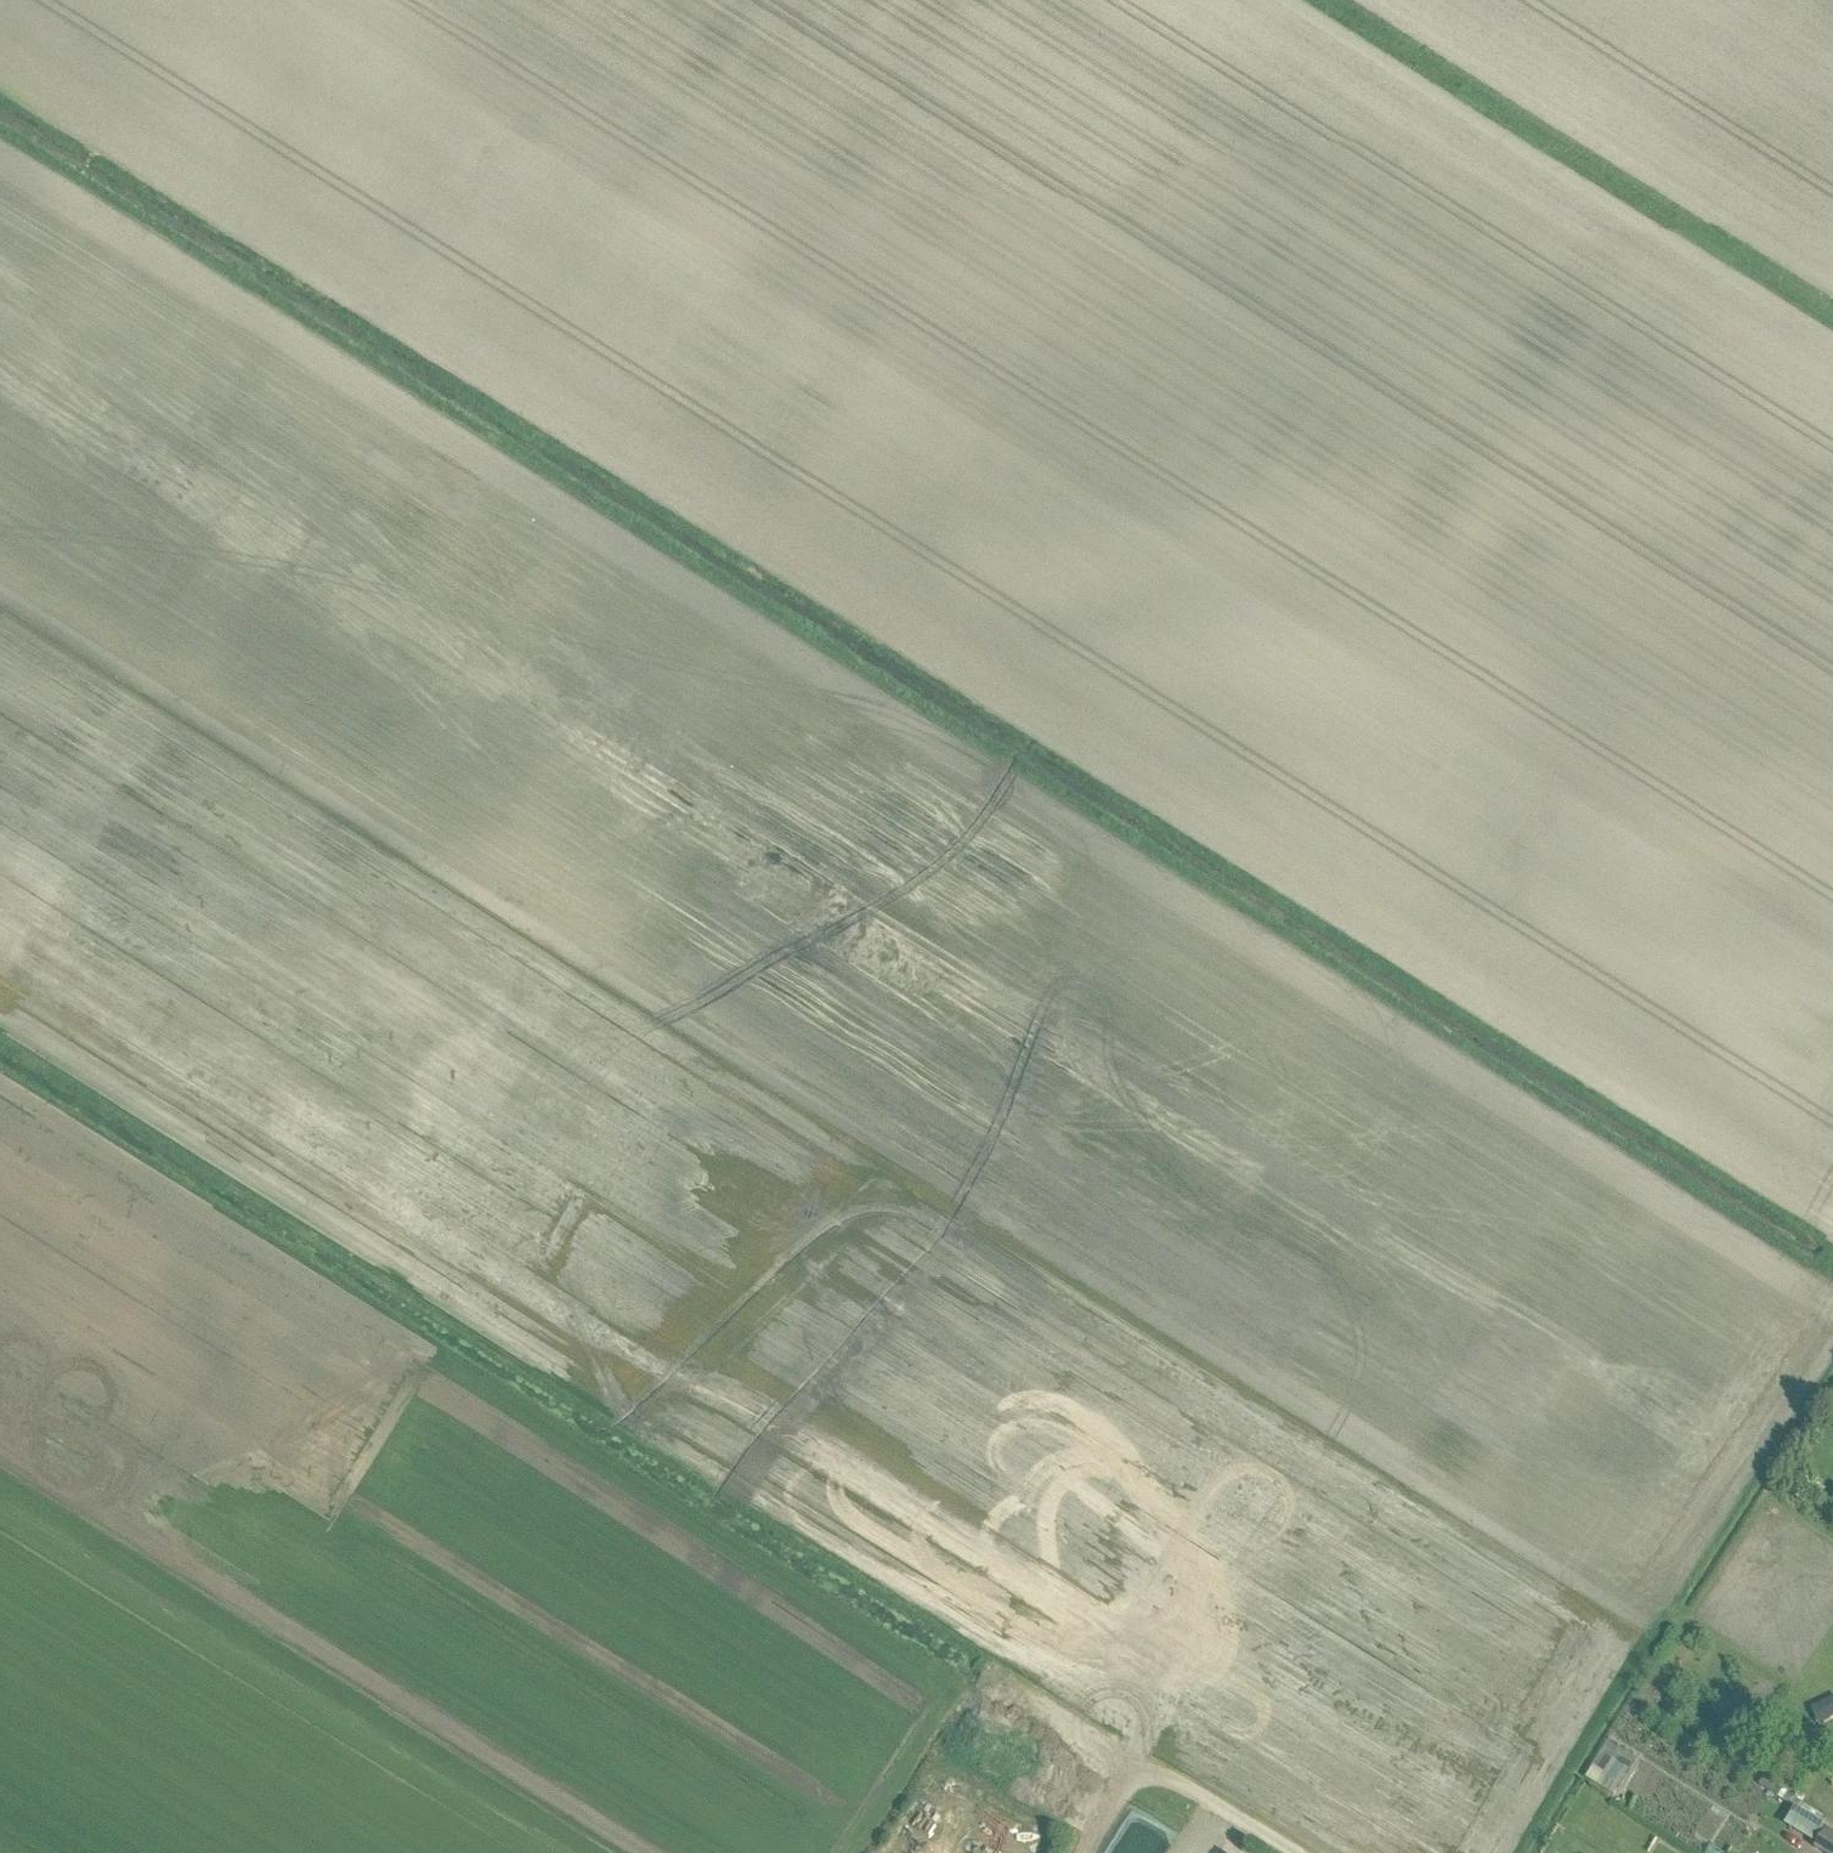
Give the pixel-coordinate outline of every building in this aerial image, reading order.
[(1823,1703),(1831,1721),(1832,1721),(1832,1699),(1823,1703)] [(1615,1798),(1638,1759),(1611,1742),(1587,1781),(1615,1798)] [(1829,1832),(1818,1852),(1820,1852),(1832,1852),(1832,1834),(1829,1832)]
